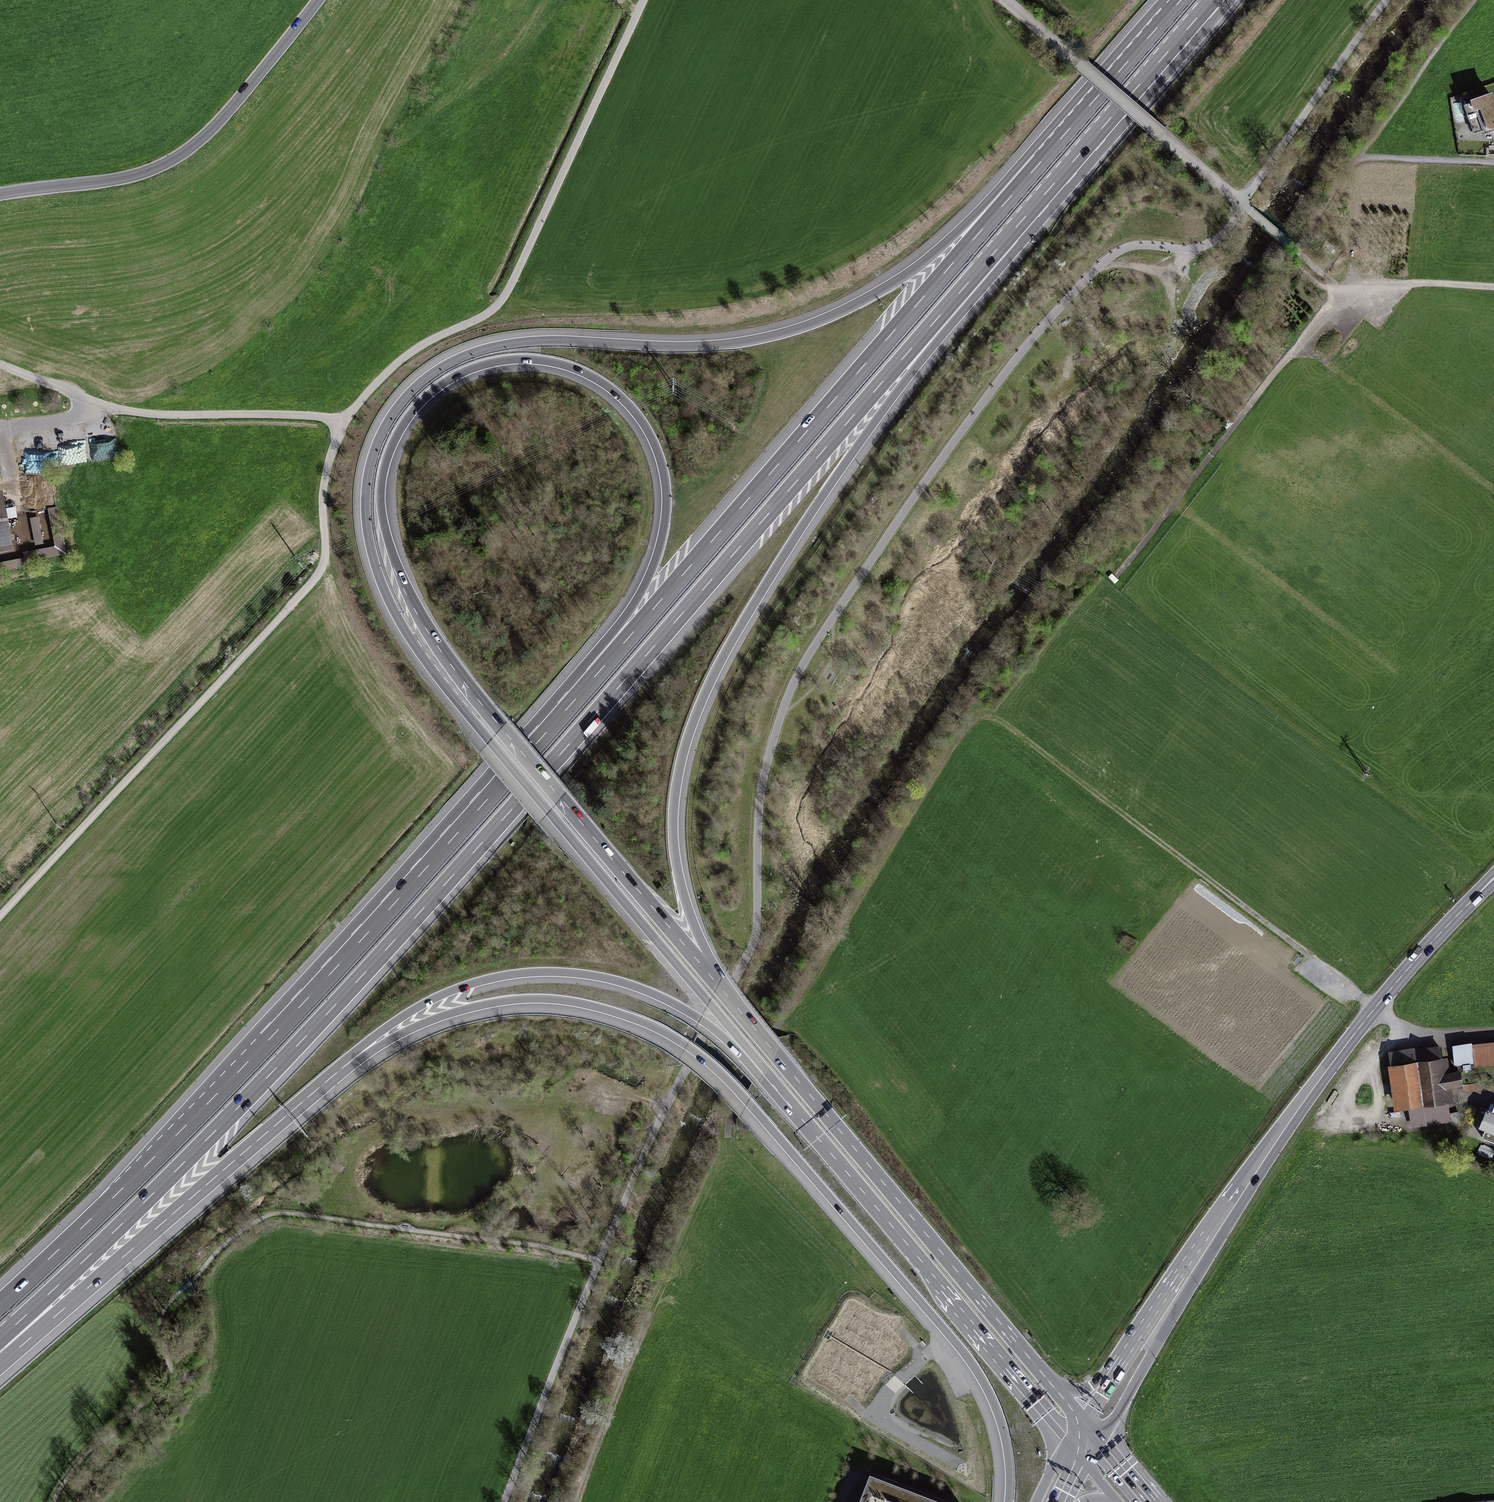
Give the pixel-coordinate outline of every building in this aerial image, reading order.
[(1493,94),(1470,102),(1474,113),(1477,112),(1485,135),(1493,132),(1493,98),(1493,94)] [(1449,1058),(1422,1061),(1428,1108),(1455,1104),(1453,1088),(1466,1086),(1464,1068),(1451,1070),(1449,1058)] [(1420,1064),(1392,1068),(1398,1112),(1426,1108),(1420,1064)] [(1485,1139),(1493,1142),(1493,1117),(1485,1139)] [(871,1471),(859,1501),(956,1501),(871,1471)]
